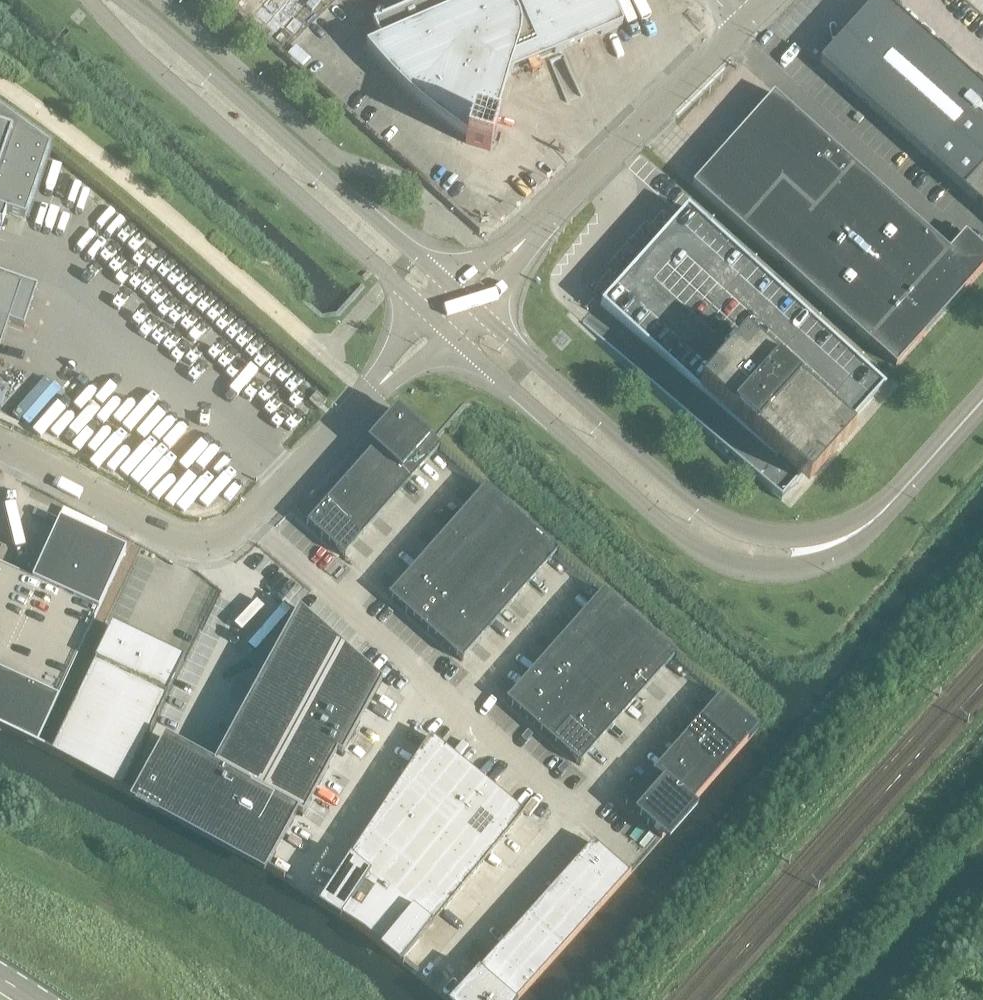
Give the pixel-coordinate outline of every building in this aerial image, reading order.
[(466,144),(490,151),(498,126),(493,125),(509,75),(529,66),(533,74),(543,70),(540,61),(623,26),(612,0),(426,0),(373,23),(380,41),(366,47),(387,71),(413,97),(441,120),(467,138),(466,144)] [(982,207),(982,89),(883,0),(876,0),(820,62),(982,207)] [(774,94),(693,184),(896,367),(982,269),(982,249),(965,233),(949,251),(774,94)] [(2,227),(7,215),(25,221),(49,151),(21,130),(0,116),(0,226),(2,227)] [(603,302),(601,301),(583,322),(730,453),(781,499),(885,383),(686,206),(684,209),(685,210),(612,292),(603,302)] [(9,322),(24,327),(37,287),(23,282),(0,274),(0,349),(9,322)] [(326,401),(317,393),(310,401),(319,410),(320,410),(321,408),(324,405),(327,402),(326,401)] [(404,415),(307,524),(345,558),(442,448),(412,422),(404,415)] [(559,552),(485,487),(388,596),(463,661),(559,552)] [(44,750),(45,748),(38,744),(127,549),(60,519),(33,578),(0,563),(0,729),(44,750)] [(677,657),(603,591),(508,699),(582,765),(677,657)] [(311,699),(340,645),(299,608),(263,673),(311,699)] [(184,661),(112,627),(52,751),(45,748),(44,750),(43,752),(129,794),(130,792),(123,789),(184,661)] [(360,722),(382,682),(340,645),(311,699),(294,730),(337,754),(342,756),(360,722)] [(294,730),(311,699),(263,673),(246,704),(294,730)] [(759,729),(720,695),(624,804),(662,838),(759,729)] [(277,761),(294,730),(246,704),(229,735),(277,761)] [(337,754),(294,730),(277,761),(320,785),(337,754)] [(259,793),(277,761),(229,735),(213,765),(212,768),(259,793)] [(212,768),(213,765),(204,760),(180,747),(164,738),(133,795),(129,803),(156,818),(174,828),(176,829),(178,830),(212,768)] [(431,738),(413,764),(462,796),(471,784),(477,776),(431,738)] [(320,785),(277,761),(259,793),(297,814),(302,817),(320,785)] [(413,764),(400,784),(448,815),(462,796),(413,764)] [(284,840),(297,814),(259,793),(212,768),(178,830),(263,877),(267,870),(284,840)] [(471,784),(462,796),(507,833),(523,814),(477,776),(471,784)] [(400,784),(387,804),(434,835),(448,815),(400,784)] [(462,796),(448,815),(492,852),(507,833),(462,796)] [(387,804),(374,824),(420,855),(434,835),(387,804)] [(448,815),(434,835),(477,871),(492,852),(448,815)] [(374,824),(360,844),(406,875),(420,855),(374,824)] [(434,835),(420,855),(462,889),(477,871),(434,835)] [(360,844),(347,864),(392,894),(406,875),(360,844)] [(593,844),(575,864),(611,896),(631,874),(630,873),(628,875),(593,844)] [(420,855),(406,875),(446,908),(462,889),(420,855)] [(319,901),(318,902),(364,933),(392,894),(347,864),(321,903),(319,901)] [(575,864),(559,883),(594,915),(611,896),(575,864)] [(406,875),(392,894),(431,926),(446,908),(406,875)] [(559,883),(542,901),(578,933),(594,915),(559,883)] [(392,894),(364,933),(382,948),(403,965),(404,964),(402,962),(431,926),(392,894)] [(542,901),(526,919),(562,950),(578,933),(542,901)] [(526,919),(510,936),(546,968),(562,950),(526,919)] [(510,936),(494,954),(530,986),(546,968),(510,936)] [(478,972),(510,999),(518,999),(530,986),(494,954),(478,972)] [(478,972),(453,999),(510,999),(478,972)]
